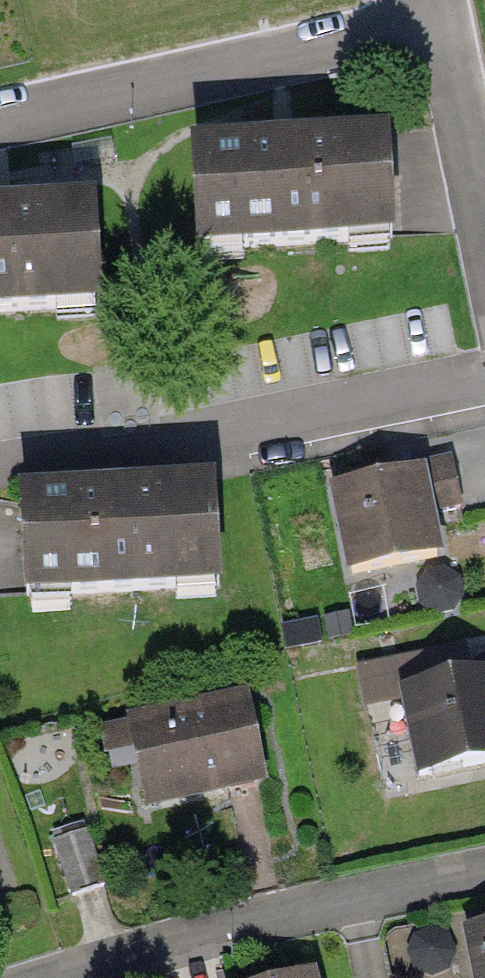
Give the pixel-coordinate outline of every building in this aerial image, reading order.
[(390,138),(188,156),(196,248),(398,231),(390,138)] [(0,217),(0,305),(106,299),(102,211),(0,217)] [(432,476),(334,494),(350,580),(448,561),(432,476)] [(233,491),(15,503),(20,592),(238,580),(233,491)] [(392,701),(412,787),(484,771),(484,680),(392,701)] [(264,692),(133,717),(149,801),(280,776),(264,692)] [(100,882),(88,835),(63,842),(75,889),(100,882)] [(467,933),(475,977),(484,977),(484,931),(467,933)]
